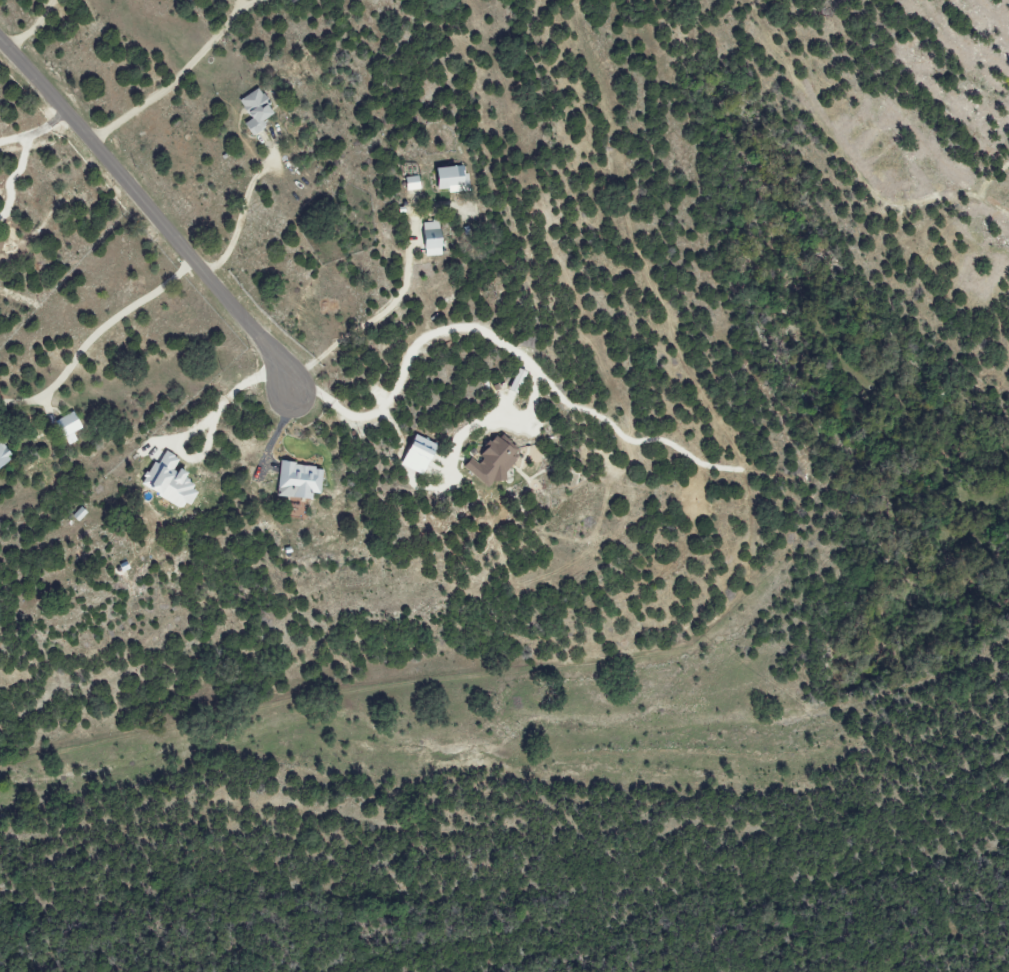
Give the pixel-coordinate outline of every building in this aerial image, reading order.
[(259,88),(240,102),(253,118),(244,125),(254,138),(269,127),(266,122),(278,112),(259,88)] [(469,191),(469,167),(438,168),(438,190),(450,190),(450,192),(469,191)] [(407,191),(421,190),(420,177),(406,178),(407,191)] [(442,221),(423,223),(427,257),(446,255),(442,221)] [(75,433),(84,429),(77,412),(57,421),(69,446),(79,442),(75,433)] [(426,476),(440,445),(417,435),(403,466),(426,476)] [(466,468),(491,488),(497,480),(501,483),(523,454),(499,435),(478,462),(473,459),(466,468)] [(14,463),(0,439),(0,471),(14,463)] [(182,459),(166,452),(161,465),(154,462),(143,488),(192,509),(200,488),(188,483),(192,475),(177,469),(182,459)] [(314,500),(315,494),(322,495),(325,468),(283,463),(279,496),(314,500)] [(81,523),(89,512),(81,506),(73,517),(81,523)]
